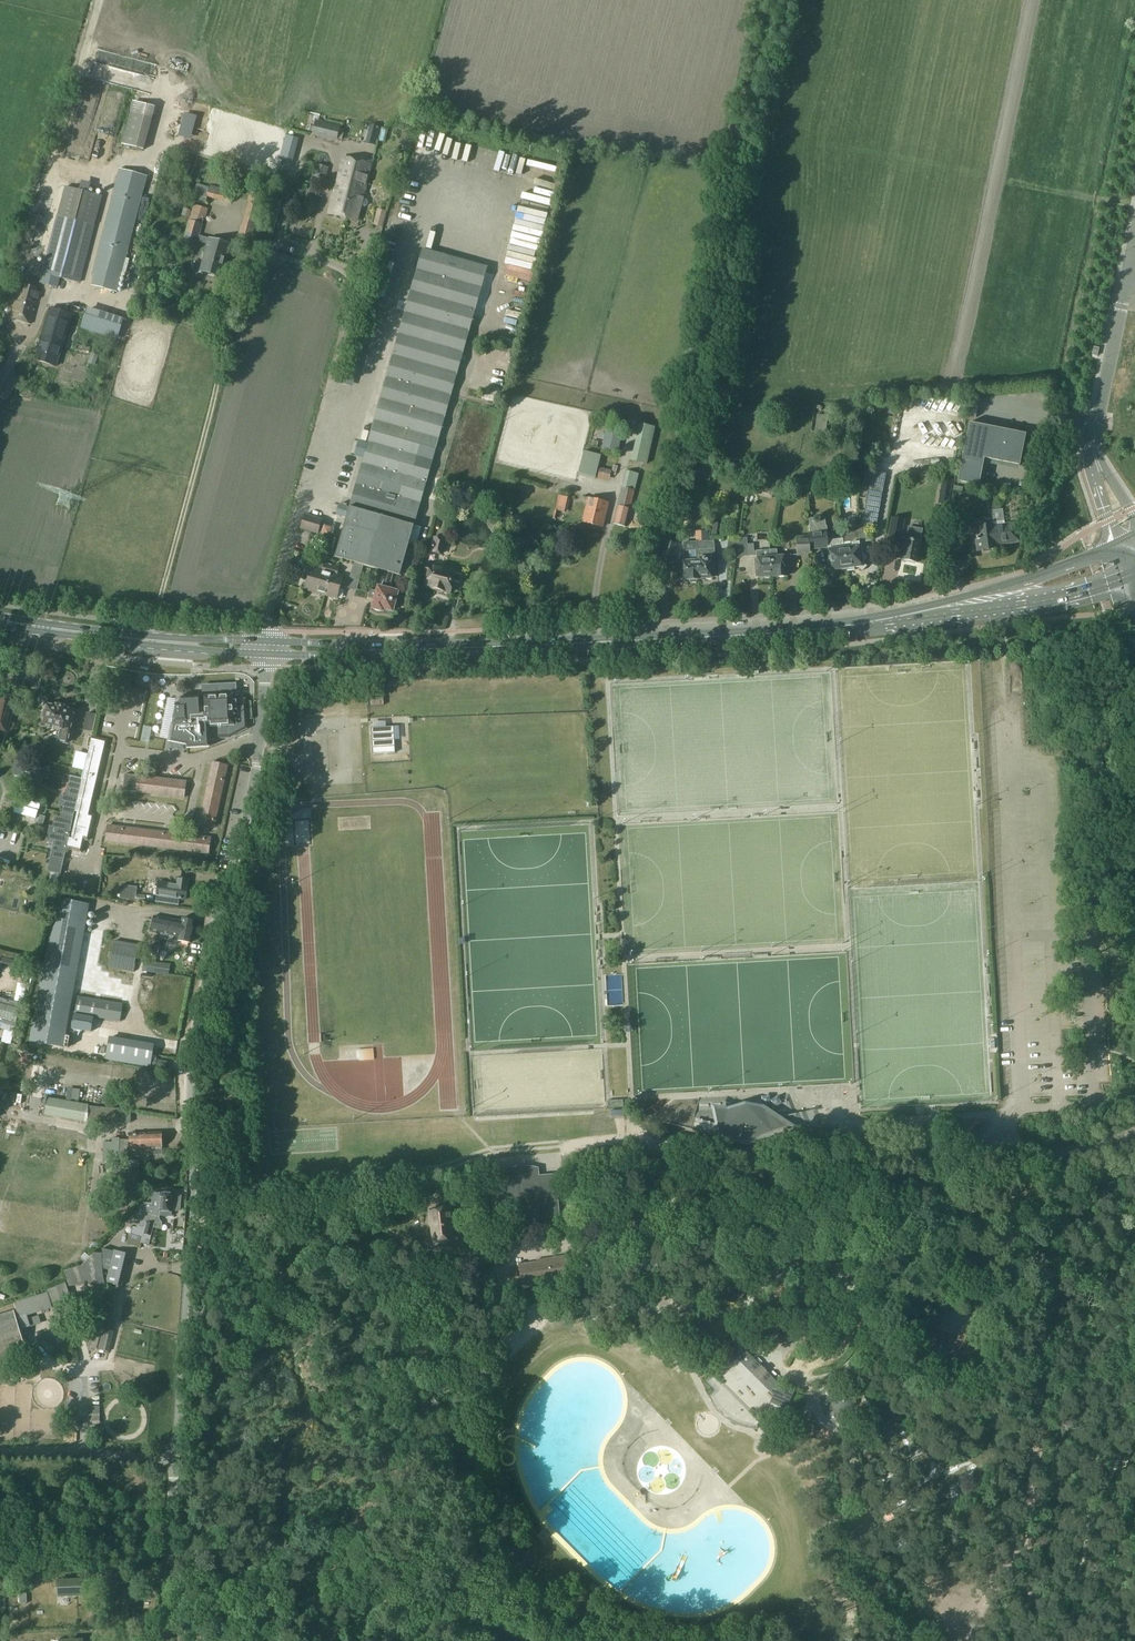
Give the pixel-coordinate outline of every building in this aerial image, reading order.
[(131,112),(122,144),(144,150),(153,118),(131,112)] [(317,122),(314,134),(336,140),(336,139),(339,128),(339,127),(317,122)] [(399,144),(408,146),(411,135),(403,132),(399,144)] [(358,172),(360,162),(343,158),(329,213),(348,217),(352,201),(348,200),(352,187),(353,187),(357,172),(358,172)] [(371,165),(360,162),(358,172),(357,172),(353,187),(352,187),(348,200),(352,201),(348,217),(357,220),(371,165)] [(188,174),(191,165),(186,163),(183,173),(188,174)] [(315,176),(325,178),(328,168),(317,165),(315,176)] [(120,169),(90,285),(117,292),(147,176),(120,169)] [(219,184),(233,188),(235,178),(221,175),(219,184)] [(197,184),(193,197),(206,201),(207,199),(207,196),(214,198),(231,202),(233,191),(216,187),(216,190),(210,188),(209,188),(209,187),(197,184)] [(66,187),(43,273),(41,282),(43,285),(52,287),(56,276),(80,282),(102,196),(66,187)] [(250,191),(247,201),(249,202),(263,206),(265,196),(252,192),(250,191)] [(194,207),(192,213),(204,217),(205,217),(207,210),(207,208),(194,205),(194,207)] [(190,218),(192,210),(184,208),(182,215),(190,218)] [(190,220),(182,248),(195,252),(198,241),(207,244),(204,256),(203,261),(200,270),(222,277),(231,245),(200,236),(203,223),(190,220)] [(241,225),(239,235),(254,238),(256,229),(243,225),(241,225)] [(346,517),(335,556),(354,562),(364,564),(386,571),(382,587),(378,587),(377,591),(370,590),(369,593),(376,595),(375,599),(373,608),(377,611),(383,611),(383,609),(392,611),(397,592),(388,589),(393,573),(400,575),(409,543),(410,539),(414,525),(417,514),(419,515),(420,511),(418,511),(418,508),(436,446),(487,267),(422,248),(367,443),(363,458),(349,507),(346,517)] [(21,280),(11,317),(31,322),(41,285),(35,280),(28,278),(21,280)] [(41,340),(36,359),(56,365),(61,347),(64,347),(66,342),(69,331),(74,315),(49,308),(41,336),(40,339),(41,340)] [(83,309),(78,327),(116,338),(121,320),(83,309)] [(96,365),(99,355),(91,353),(88,363),(96,365)] [(828,415),(817,414),(815,431),(826,433),(828,415)] [(969,422),(958,481),(979,485),(984,458),(985,458),(1020,465),(1026,434),(969,422)] [(640,423),(631,460),(647,464),(655,427),(640,423)] [(622,434),(606,431),(602,449),(618,452),(622,434)] [(584,450),(581,464),(589,466),(588,471),(597,473),(601,455),(584,450)] [(713,467),(718,468),(721,456),(717,455),(713,467)] [(612,469),(600,467),(598,478),(610,480),(612,469)] [(627,470),(617,512),(614,524),(626,527),(639,473),(627,470)] [(852,545),(844,546),(848,570),(857,569),(858,567),(860,567),(863,569),(867,566),(865,564),(864,560),(868,557),(864,553),(862,542),(864,542),(870,541),(869,530),(870,524),(876,525),(881,494),(885,474),(873,471),(873,472),(871,472),(871,474),(865,473),(862,487),(868,488),(864,505),(865,505),(861,524),(855,525),(854,542),(852,543),(852,545)] [(942,478),(941,487),(951,489),(953,480),(942,478)] [(792,485),(789,480),(784,480),(781,484),(783,489),(789,490),(792,485)] [(749,482),(747,492),(759,494),(759,491),(761,484),(749,482)] [(583,523),(603,528),(609,503),(589,498),(583,523)] [(991,510),(993,524),(975,526),(978,550),(996,548),(995,542),(1001,541),(1001,543),(1019,541),(1017,522),(1005,524),(1003,509),(991,510)] [(503,520),(510,521),(512,514),(504,513),(503,520)] [(305,515),(301,528),(318,533),(322,520),(305,515)] [(810,535),(797,535),(797,555),(810,555),(810,553),(810,550),(811,550),(829,548),(832,570),(840,569),(841,571),(848,570),(844,546),(843,538),(833,540),(833,538),(828,539),(828,538),(827,534),(827,530),(828,529),(827,526),(826,526),(825,519),(823,519),(822,518),(816,518),(816,517),(810,518),(809,518),(810,535)] [(908,527),(906,533),(903,532),(905,519),(892,517),(887,540),(901,543),(901,539),(905,540),(901,559),(916,561),(922,529),(908,527)] [(322,534),(329,536),(332,527),(325,525),(322,534)] [(708,530),(696,531),(696,541),(696,542),(699,579),(703,579),(706,579),(707,581),(712,580),(713,579),(715,578),(714,559),(715,559),(714,541),(709,541),(708,530)] [(434,536),(430,551),(443,555),(447,540),(434,536)] [(676,543),(675,543),(676,540),(669,538),(668,541),(667,541),(662,560),(671,562),(676,543)] [(679,562),(677,572),(677,579),(679,579),(679,580),(688,580),(689,580),(691,583),(697,582),(698,579),(699,579),(696,542),(696,541),(683,542),(684,551),(686,551),(689,551),(690,561),(679,562)] [(773,576),(787,575),(786,566),(793,565),(792,553),(785,554),(785,555),(778,555),(778,548),(771,549),(773,574),(773,576)] [(773,574),(771,549),(771,550),(763,551),(763,549),(757,549),(759,575),(765,575),(767,576),(770,576),(772,574),(773,574)] [(322,593),(330,564),(325,562),(323,569),(319,568),(320,566),(313,564),(306,589),(322,593)] [(339,566),(330,564),(322,593),(337,598),(343,575),(337,574),(339,566)] [(463,573),(455,571),(428,565),(426,573),(429,574),(426,586),(450,592),(452,581),(460,583),(463,573)] [(181,744),(186,745),(186,748),(208,747),(207,737),(228,736),(228,733),(235,733),(246,726),(245,700),(236,701),(236,695),(238,695),(236,695),(235,684),(203,686),(204,696),(177,698),(168,741),(173,742),(172,744),(181,746),(181,744)] [(8,733),(15,698),(0,695),(0,731),(8,733)] [(75,711),(67,709),(67,707),(66,707),(65,704),(59,703),(56,705),(55,704),(55,706),(47,704),(42,725),(62,729),(59,741),(68,743),(75,711)] [(87,713),(84,729),(93,731),(96,715),(87,713)] [(371,727),(373,754),(395,753),(394,726),(371,727)] [(91,744),(90,743),(82,780),(74,814),(66,848),(67,848),(82,851),(85,839),(89,840),(95,815),(90,814),(108,740),(93,736),(91,744)] [(41,765),(17,761),(15,773),(23,775),(24,771),(31,772),(31,776),(39,777),(41,765)] [(199,822),(215,826),(228,766),(212,762),(199,822)] [(185,782),(125,774),(123,790),(183,797),(185,782)] [(82,780),(70,778),(66,796),(61,795),(59,805),(64,806),(63,812),(74,814),(82,780)] [(16,804),(14,812),(36,818),(38,811),(39,811),(41,804),(20,797),(17,805),(16,804)] [(74,814),(63,812),(61,818),(56,817),(54,827),(59,828),(54,848),(54,850),(49,870),(61,873),(66,851),(67,848),(66,848),(74,814)] [(41,815),(37,825),(43,827),(46,816),(41,815)] [(209,853),(211,838),(109,825),(107,841),(209,853)] [(159,883),(157,895),(161,896),(161,902),(178,905),(179,898),(186,899),(188,886),(189,879),(189,878),(177,877),(176,883),(159,881),(159,883)] [(137,894),(138,886),(121,885),(120,898),(136,900),(136,901),(145,902),(146,895),(137,894)] [(31,1041),(64,1047),(90,904),(58,898),(31,1041)] [(32,909),(43,912),(43,910),(45,903),(45,901),(35,899),(32,909)] [(153,916),(152,924),(192,931),(194,920),(184,918),(184,922),(153,916)] [(152,924),(151,932),(161,934),(160,938),(173,940),(174,935),(180,937),(180,941),(190,943),(192,931),(152,924)] [(137,945),(113,941),(109,966),(133,970),(137,945)] [(150,944),(148,952),(158,954),(160,946),(150,944)] [(143,971),(160,974),(169,975),(171,964),(162,962),(144,960),(143,971)] [(75,1013),(120,1021),(123,1004),(78,997),(75,1013)] [(74,1014),(71,1028),(91,1032),(93,1017),(74,1014)] [(109,1038),(106,1059),(151,1067),(154,1046),(109,1038)] [(156,1059),(155,1066),(166,1068),(167,1061),(156,1059)] [(47,1101),(45,1115),(46,1115),(78,1120),(88,1121),(89,1105),(89,1104),(73,1101),(48,1097),(48,1098),(47,1101)] [(89,1105),(88,1121),(88,1123),(117,1123),(120,1123),(131,1123),(131,1110),(121,1109),(121,1108),(117,1108),(101,1107),(89,1105)] [(718,1135),(718,1136),(747,1144),(783,1130),(779,1118),(778,1117),(774,1118),(771,1110),(766,1107),(727,1109),(720,1136),(718,1135)] [(162,1154),(162,1132),(130,1133),(130,1148),(151,1148),(151,1155),(162,1154)] [(105,1142),(104,1162),(120,1162),(120,1138),(112,1137),(112,1142),(105,1142)] [(714,1141),(701,1138),(700,1144),(712,1148),(714,1141)] [(714,1148),(729,1152),(731,1146),(716,1142),(714,1148)] [(130,1160),(130,1175),(111,1175),(111,1184),(113,1184),(113,1185),(117,1184),(117,1188),(140,1187),(140,1175),(140,1160),(130,1160)] [(500,1179),(494,1179),(490,1180),(492,1212),(515,1210),(516,1218),(520,1218),(521,1230),(550,1228),(549,1218),(559,1218),(558,1197),(555,1198),(554,1188),(557,1188),(556,1174),(539,1176),(539,1168),(529,1166),(518,1166),(508,1168),(499,1171),(500,1179)] [(913,1181),(924,1179),(923,1173),(912,1176),(913,1181)] [(133,1227),(131,1234),(142,1237),(141,1242),(149,1245),(153,1230),(154,1227),(162,1229),(162,1222),(160,1219),(156,1218),(157,1216),(160,1217),(160,1215),(168,1215),(172,1216),(172,1211),(173,1211),(173,1210),(174,1210),(181,1210),(182,1195),(175,1194),(168,1193),(168,1192),(163,1192),(163,1193),(161,1193),(159,1193),(153,1192),(152,1204),(144,1203),(141,1207),(141,1210),(140,1212),(137,1211),(135,1219),(139,1220),(137,1228),(133,1227)] [(449,1207),(429,1210),(431,1218),(429,1221),(429,1223),(429,1224),(430,1226),(431,1227),(432,1240),(438,1241),(438,1242),(448,1241),(448,1240),(453,1237),(449,1207)] [(114,1251),(103,1248),(104,1269),(110,1270),(107,1282),(122,1286),(130,1254),(115,1250),(114,1251)] [(82,1266),(65,1272),(70,1286),(96,1282),(92,1317),(97,1317),(101,1318),(105,1284),(103,1271),(103,1270),(102,1254),(95,1253),(82,1266)] [(519,1263),(522,1285),(574,1278),(570,1255),(536,1260),(537,1263),(529,1264),(529,1263),(522,1264),(522,1262),(519,1263)] [(722,1285),(721,1289),(721,1290),(721,1291),(721,1292),(722,1293),(722,1294),(723,1295),(723,1296),(724,1296),(724,1297),(725,1298),(726,1299),(727,1299),(728,1300),(729,1300),(730,1300),(731,1301),(732,1301),(733,1301),(734,1301),(734,1300),(735,1300),(736,1300),(737,1300),(738,1299),(741,1296),(743,1293),(744,1289),(743,1285),(741,1283),(738,1280),(736,1279),(732,1278),(728,1279),(724,1281),(722,1285)] [(48,1292),(14,1302),(22,1329),(31,1326),(41,1323),(39,1315),(38,1312),(53,1308),(58,1323),(67,1320),(69,1326),(77,1323),(66,1284),(48,1289),(48,1292)] [(104,1318),(97,1348),(109,1351),(114,1332),(111,1331),(114,1319),(111,1319),(119,1286),(110,1284),(102,1318),(104,1318)] [(14,1310),(0,1314),(0,1359),(5,1358),(7,1361),(28,1355),(14,1310)] [(92,1340),(87,1340),(88,1346),(92,1346),(96,1348),(102,1322),(96,1320),(92,1340)] [(61,1326),(55,1332),(51,1328),(38,1340),(42,1344),(50,1353),(69,1335),(61,1326)] [(738,1356),(738,1357),(743,1362),(744,1361),(750,1368),(749,1368),(754,1373),(760,1367),(755,1362),(755,1363),(748,1357),(749,1356),(744,1351),(743,1351),(744,1352),(739,1357),(738,1356)] [(759,1422),(748,1411),(722,1385),(710,1373),(706,1375),(707,1376),(707,1377),(707,1378),(706,1378),(706,1379),(706,1380),(706,1381),(706,1382),(707,1383),(707,1384),(707,1385),(707,1386),(707,1387),(707,1388),(707,1389),(708,1390),(708,1391),(708,1392),(709,1393),(709,1394),(709,1395),(710,1396),(710,1397),(710,1398),(711,1399),(711,1400),(712,1401),(713,1402),(713,1403),(714,1404),(714,1405),(715,1406),(716,1406),(716,1407),(717,1408),(718,1409),(719,1410),(720,1411),(721,1412),(722,1413),(723,1414),(724,1415),(725,1416),(726,1417),(727,1417),(728,1418),(729,1419),(730,1420),(732,1420),(733,1421),(734,1422),(735,1422),(737,1423),(738,1423),(739,1424),(740,1424),(742,1425),(743,1425),(744,1426),(746,1426),(747,1426),(748,1426),(750,1427),(751,1427),(752,1427),(753,1427),(754,1427),(755,1427),(756,1427),(757,1428),(759,1422)] [(771,1390),(776,1396),(777,1395),(776,1394),(781,1389),(782,1390),(782,1389),(777,1384),(776,1385),(770,1378),(771,1378),(766,1373),(760,1379),(764,1383),(765,1384),(765,1383),(772,1389),(771,1390)] [(846,1389),(843,1390),(841,1390),(841,1391),(840,1391),(839,1391),(838,1391),(838,1392),(837,1392),(836,1392),(836,1393),(835,1393),(827,1385),(824,1389),(822,1392),(821,1396),(821,1400),(821,1404),(821,1408),(823,1411),(825,1415),(828,1418),(831,1420),(834,1422),(835,1422),(835,1423),(836,1423),(837,1423),(838,1423),(838,1424),(839,1424),(840,1424),(841,1424),(842,1424),(846,1424),(850,1423),(847,1412),(848,1412),(848,1411),(849,1411),(850,1411),(850,1410),(851,1410),(851,1409),(852,1409),(852,1408),(853,1407),(853,1406),(854,1406),(854,1405),(854,1404),(854,1403),(854,1402),(854,1401),(854,1400),(854,1399),(854,1398),(854,1397),(853,1397),(853,1396),(853,1395),(852,1395),(852,1394),(851,1394),(851,1393),(850,1393),(850,1392),(849,1392),(848,1391),(847,1391),(846,1391),(846,1390),(846,1389)] [(538,1583),(547,1592),(559,1580),(550,1571),(538,1583)] [(78,1578),(57,1579),(57,1597),(83,1596),(82,1582),(78,1582),(78,1578)]
